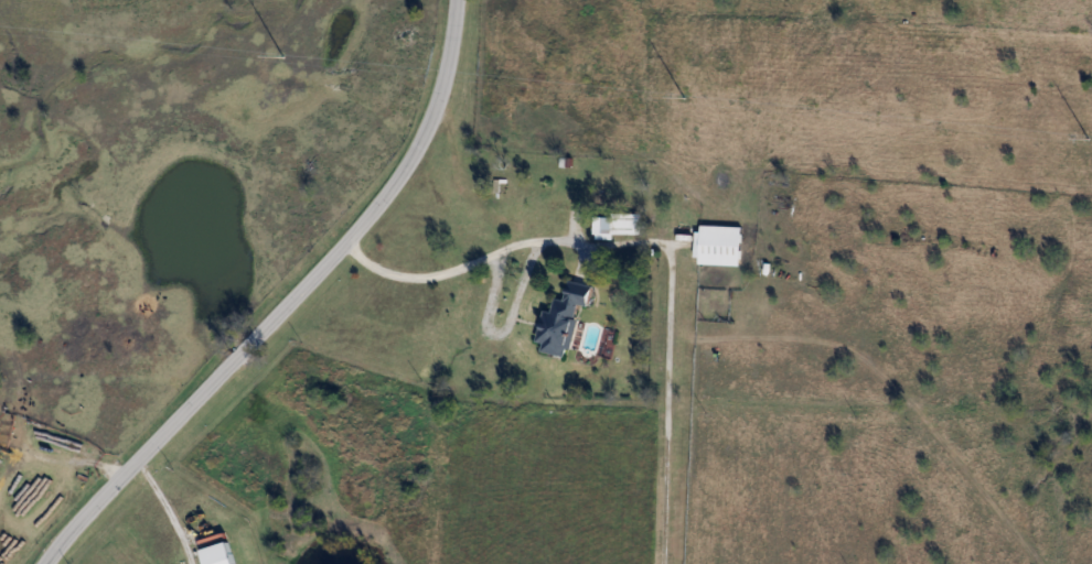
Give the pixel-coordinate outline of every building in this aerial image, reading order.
[(613,233),(613,218),(597,218),(597,233),(613,233)] [(742,226),(697,225),(696,264),(741,266),(742,226)] [(580,304),(589,306),(594,285),(569,279),(565,300),(555,298),(552,312),(547,310),(538,350),(567,357),(580,304)] [(231,542),(202,549),(206,563),(236,563),(231,542)]
